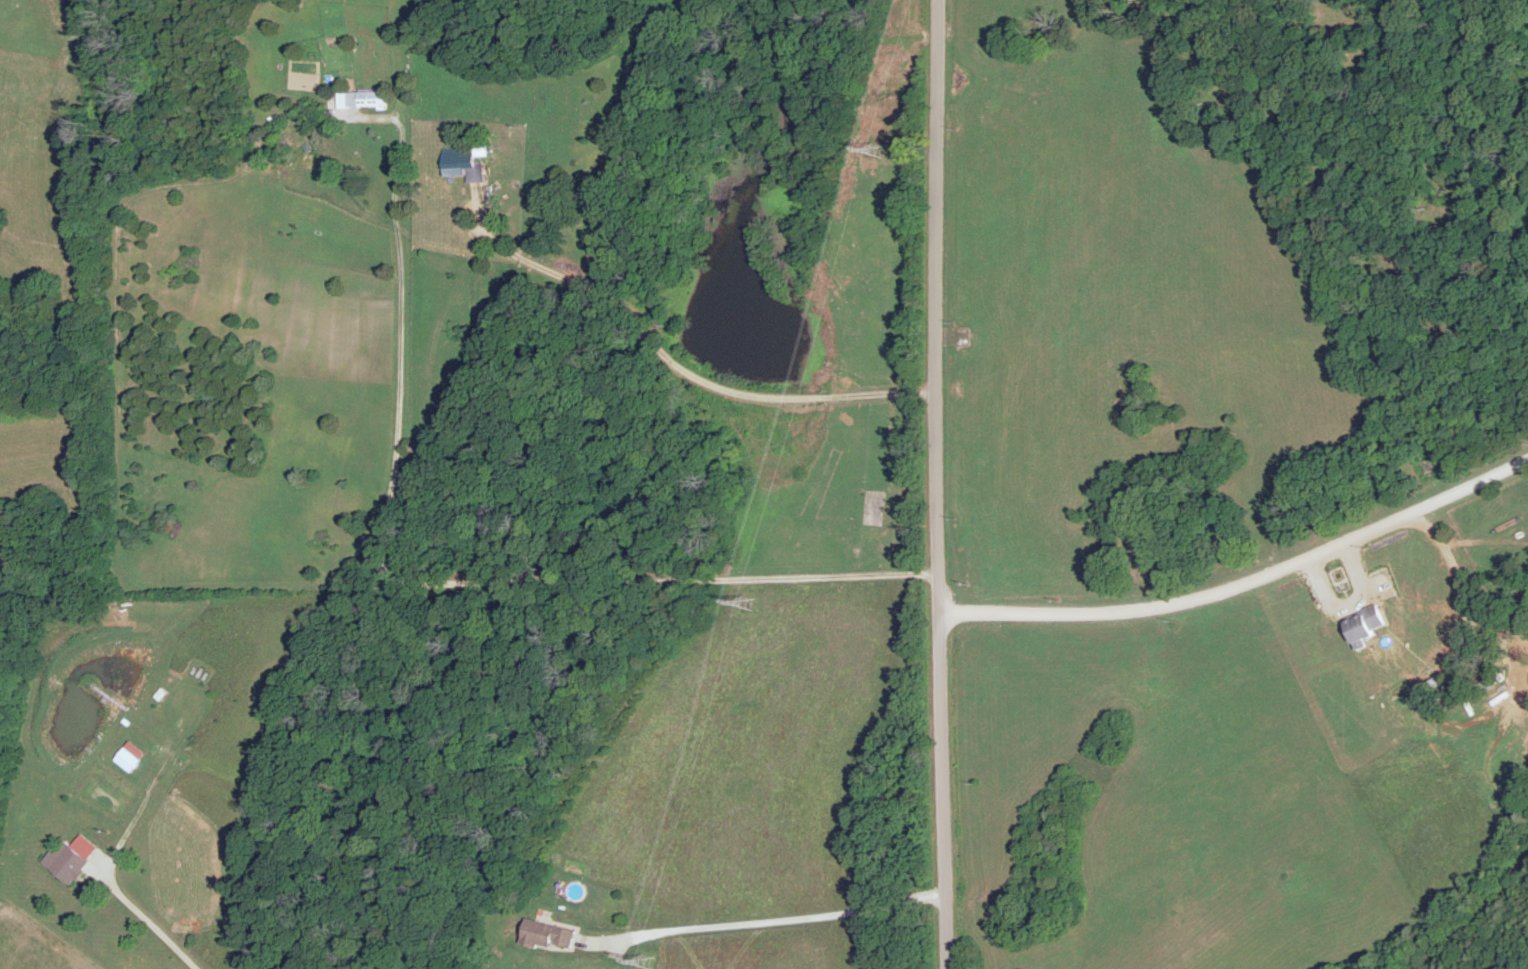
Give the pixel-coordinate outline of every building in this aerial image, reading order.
[(348,105),(389,105),(389,90),(348,90),(348,105)] [(445,147),(446,171),(469,170),(469,180),(484,180),(483,145),(445,147)] [(118,758),(134,771),(144,758),(128,746),(118,758)] [(74,885),(95,862),(71,841),(51,864),(74,885)] [(522,942),(572,952),(577,928),(527,918),(522,942)]
